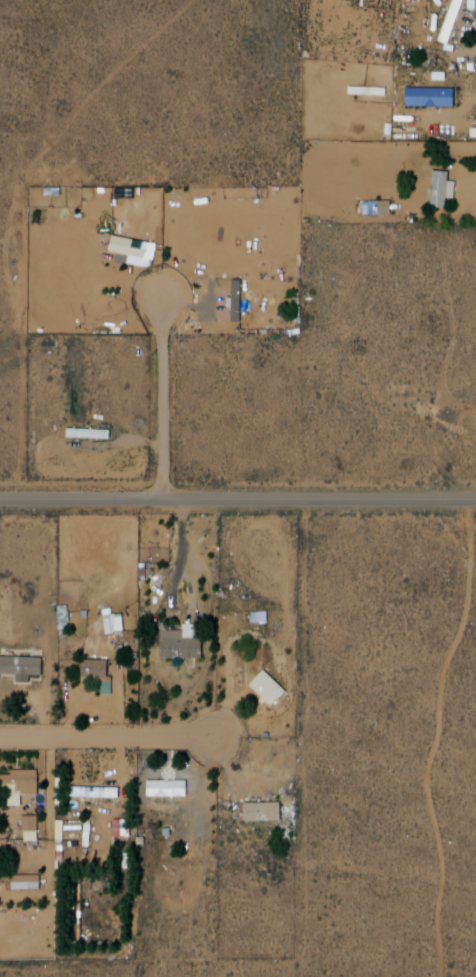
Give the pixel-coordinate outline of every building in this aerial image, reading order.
[(445,43),(462,0),(452,0),(436,40),(445,43)] [(454,31),(468,0),(459,0),(447,28),(454,31)] [(410,88),(409,105),(457,107),(458,90),(410,88)] [(438,169),(452,170),(451,181),(459,182),(458,198),(450,198),(450,204),(436,203),(438,169)] [(115,233),(162,243),(157,267),(131,262),(132,254),(112,250),(115,233)] [(236,280),(245,280),(245,322),(237,322),(236,280)] [(239,281),(230,281),(230,322),(239,322),(239,281)] [(71,428),(114,431),(113,440),(70,436),(71,428)] [(166,631),(186,631),(186,625),(205,624),(205,656),(166,657),(166,631)] [(23,675),(0,675),(0,660),(46,660),(46,676),(35,676),(35,683),(23,683),(23,675)] [(87,661),(114,661),(113,677),(120,677),(120,697),(101,697),(101,684),(85,683),(87,661)] [(269,673),(290,694),(277,706),(271,700),(267,704),(263,700),(266,697),(255,686),(269,673)] [(152,782),(152,797),(192,798),(192,782),(152,782)] [(0,793),(10,793),(10,785),(21,785),(21,792),(27,792),(27,807),(8,808),(8,801),(0,802),(0,793)] [(90,795),(89,805),(131,807),(131,796),(90,795)] [(285,799),(285,818),(248,819),(247,801),(285,799)] [(86,847),(95,848),(96,824),(88,823),(86,847)]
